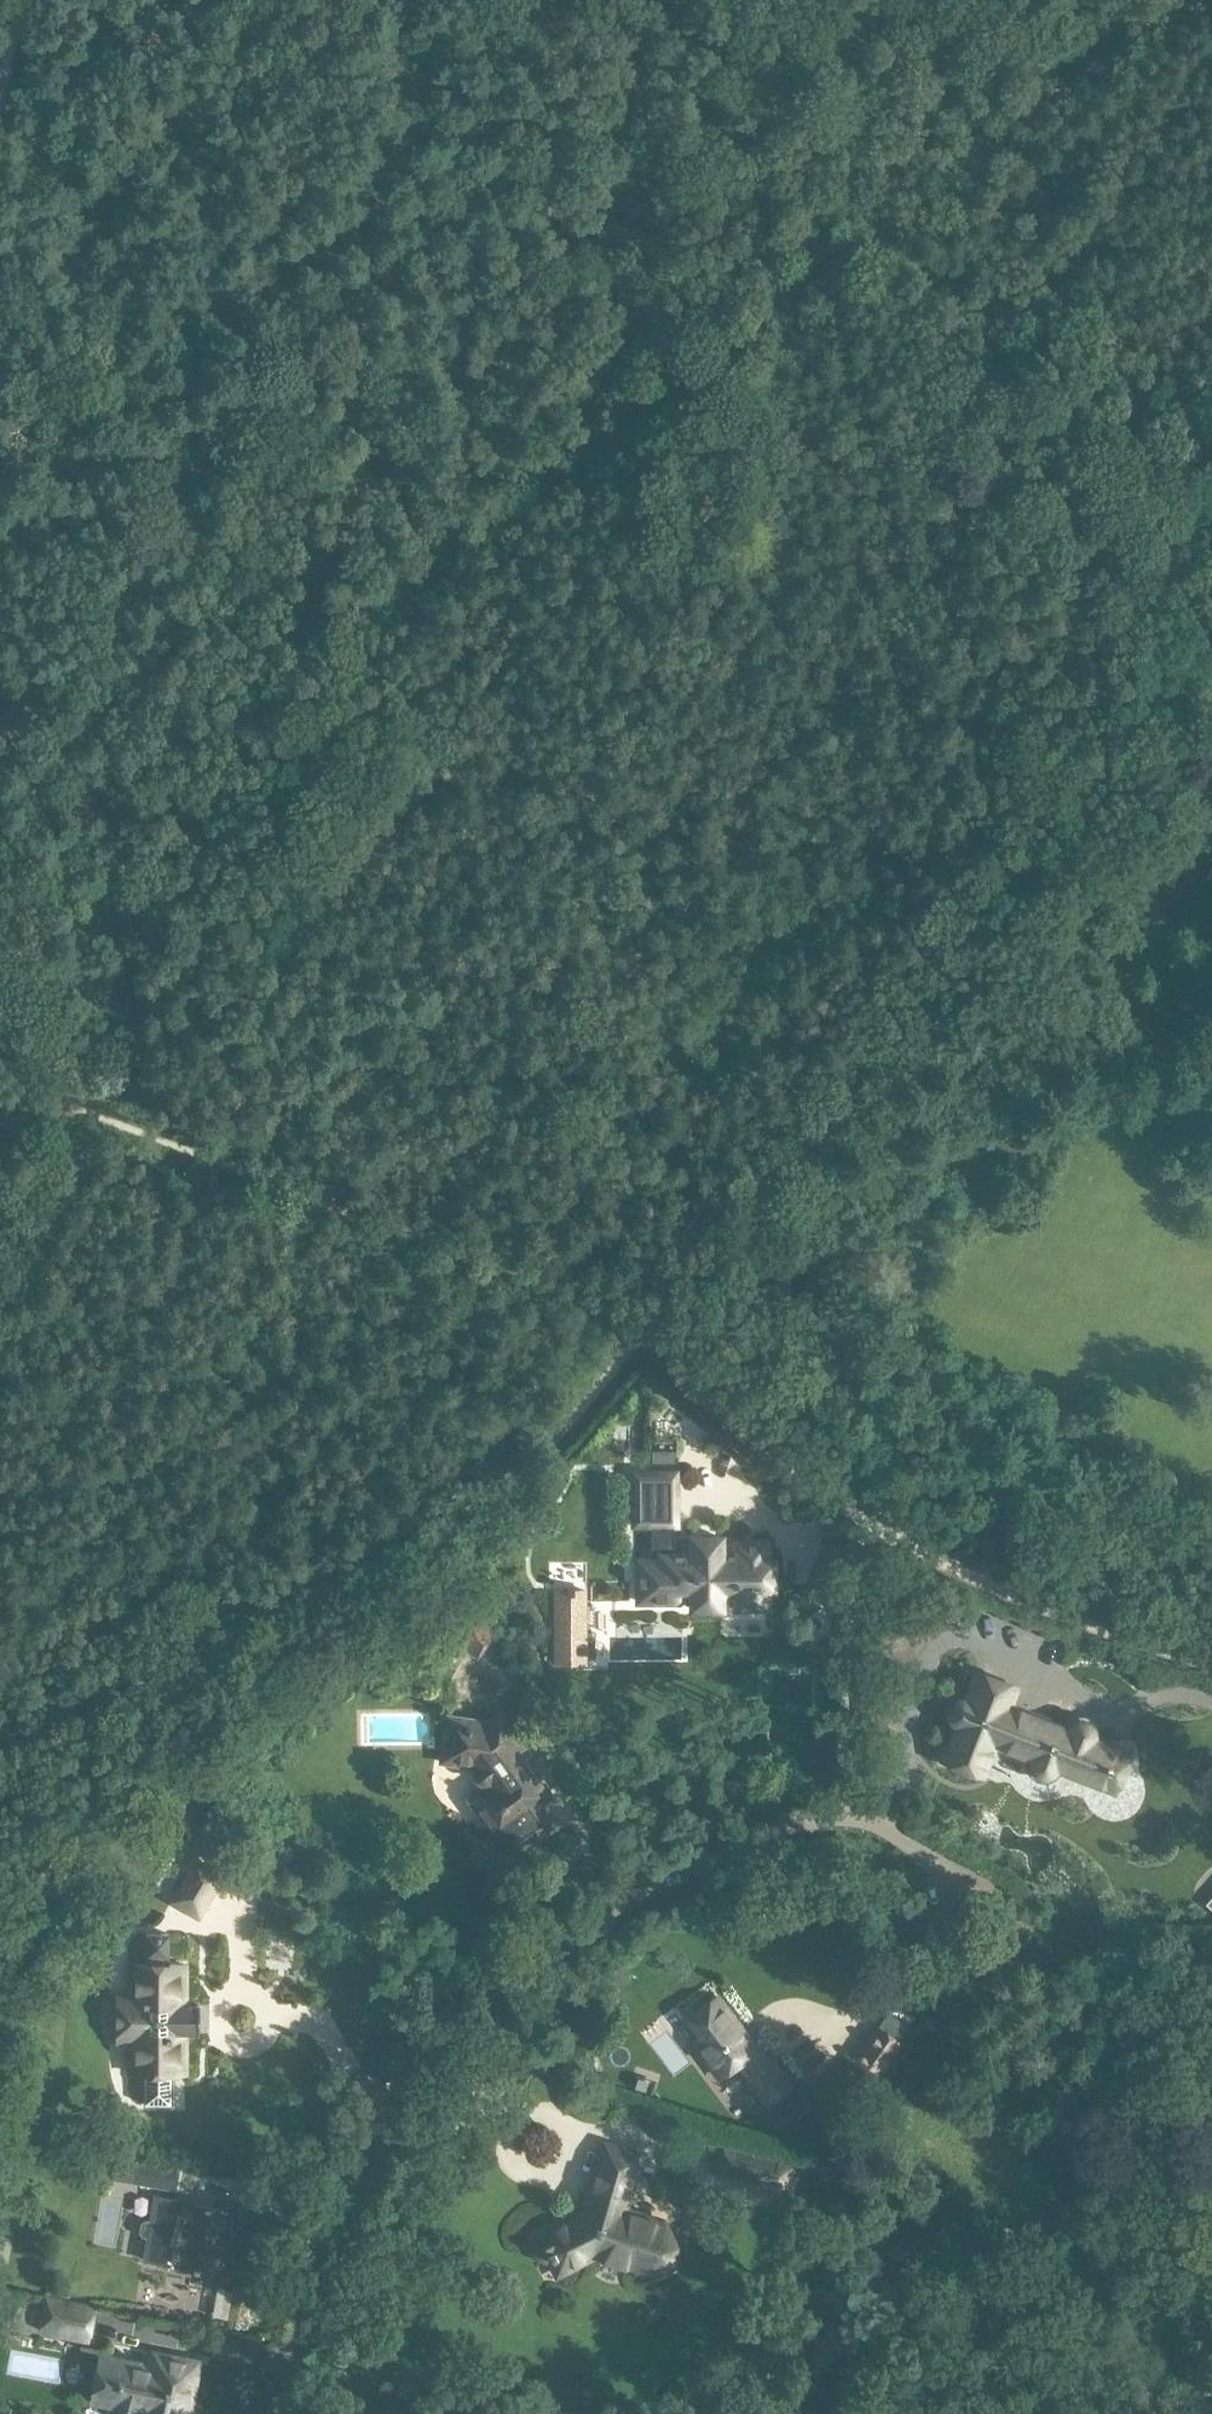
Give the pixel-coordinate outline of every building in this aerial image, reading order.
[(674,1461),(675,1449),(651,1449),(651,1462),(674,1461)] [(735,1589),(735,1607),(767,1607),(767,1589),(773,1589),(773,1559),(767,1559),(767,1541),(735,1541),(735,1553),(721,1553),(721,1538),(691,1538),(691,1553),(674,1554),(674,1525),(676,1525),(676,1472),(632,1472),(633,1562),(638,1562),(638,1601),(676,1600),(676,1589),(691,1590),(691,1608),(721,1608),(721,1589),(735,1589)] [(586,1589),(549,1590),(552,1666),(587,1665),(586,1589)] [(455,1635),(476,1658),(503,1633),(482,1611),(455,1635)] [(955,1723),(956,1723),(943,1759),(981,1774),(993,1743),(1031,1758),(1031,1760),(1030,1762),(1031,1765),(1031,1767),(1033,1770),(1035,1772),(1037,1774),(1039,1774),(1041,1775),(1044,1775),(1047,1775),(1049,1774),(1051,1773),(1053,1771),(1055,1768),(1055,1767),(1114,1790),(1129,1752),(1092,1737),(1093,1734),(1093,1732),(1093,1729),(1091,1726),(1092,1725),(1077,1719),(1077,1720),(1074,1722),(1071,1724),(1069,1727),(1068,1728),(1027,1712),(1029,1705),(1028,1705),(1025,1711),(1008,1705),(1015,1687),(976,1672),(966,1699),(963,1699),(961,1699),(959,1699),(956,1700),(953,1702),(952,1703),(951,1704),(949,1707),(949,1709),(948,1711),(949,1714),(949,1716),(951,1719),(952,1720),(955,1723)] [(485,1723),(444,1718),(439,1763),(470,1767),(472,1770),(481,1784),(482,1784),(485,1788),(467,1801),(487,1827),(485,1832),(507,1862),(556,1825),(539,1803),(548,1796),(513,1749),(520,1744),(497,1714),(485,1723)] [(181,1841),(154,1891),(180,1905),(208,1853),(181,1841)] [(196,2010),(196,2004),(184,2004),(184,1964),(168,1964),(169,1933),(142,1933),(142,1964),(126,1964),(126,1995),(113,1995),(113,2042),(126,2042),(126,2073),(140,2073),(140,2103),(171,2103),(171,2073),(184,2073),(184,2032),(196,2032),(196,2027),(199,2027),(199,2010),(196,2010)] [(769,2066),(715,1995),(685,2018),(698,2035),(691,2041),(718,2076),(733,2065),(746,2082),(744,2083),(762,2107),(790,2085),(773,2063),(769,2066)] [(951,2008),(944,2018),(950,2028),(961,2029),(968,2019),(962,2009),(951,2008)] [(867,2083),(899,2040),(875,2023),(844,2066),(867,2083)] [(710,2170),(786,2192),(794,2160),(789,2158),(791,2153),(757,2144),(755,2149),(718,2140),(710,2170)] [(113,2179),(172,2189),(177,2164),(117,2153),(113,2179)] [(228,2209),(180,2200),(154,2195),(149,2219),(145,2218),(140,2221),(138,2231),(142,2236),(146,2236),(142,2260),(216,2273),(228,2209)] [(660,2222),(585,2198),(581,2211),(534,2236),(531,2240),(530,2245),(530,2250),(532,2254),(536,2257),(541,2259),(546,2259),(547,2258),(553,2260),(559,2272),(592,2255),(645,2271),(662,2262),(669,2239),(660,2222)] [(92,2308),(45,2299),(40,2326),(56,2329),(55,2335),(86,2341),(92,2308)] [(97,2357),(89,2402),(146,2412),(146,2413),(187,2413),(196,2362),(152,2354),(149,2366),(97,2357)]
